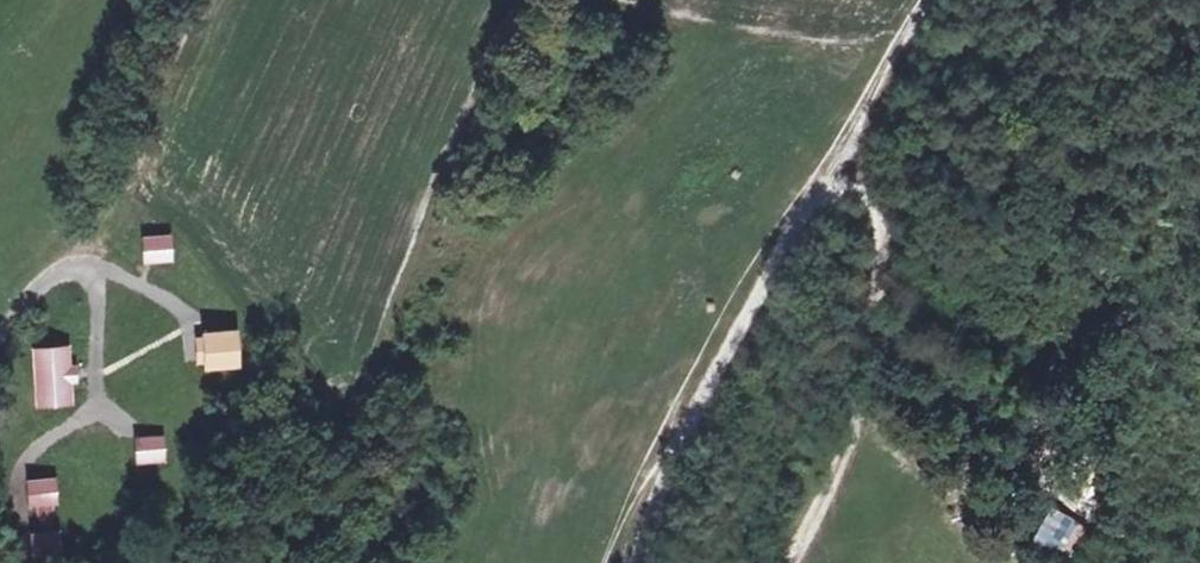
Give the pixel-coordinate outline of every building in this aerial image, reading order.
[(172,259),(171,238),(150,239),(150,259),(172,259)] [(150,259),(150,239),(142,239),(143,259),(150,259)] [(238,363),(236,331),(204,333),(204,336),(205,363),(206,365),(238,363)] [(205,363),(204,336),(194,336),(196,364),(205,363)] [(69,366),(67,346),(36,348),(39,404),(71,402),(69,383),(69,366)] [(78,382),(77,365),(69,366),(69,383),(78,382)] [(166,458),(164,435),(142,436),(143,459),(166,458)] [(143,459),(142,436),(133,437),(135,460),(143,459)] [(56,501),(55,480),(34,482),(35,503),(38,502),(54,501),(56,501)] [(55,534),(54,501),(38,502),(40,535),(55,534)] [(60,554),(58,534),(55,534),(40,535),(37,535),(39,556),(60,554)]
